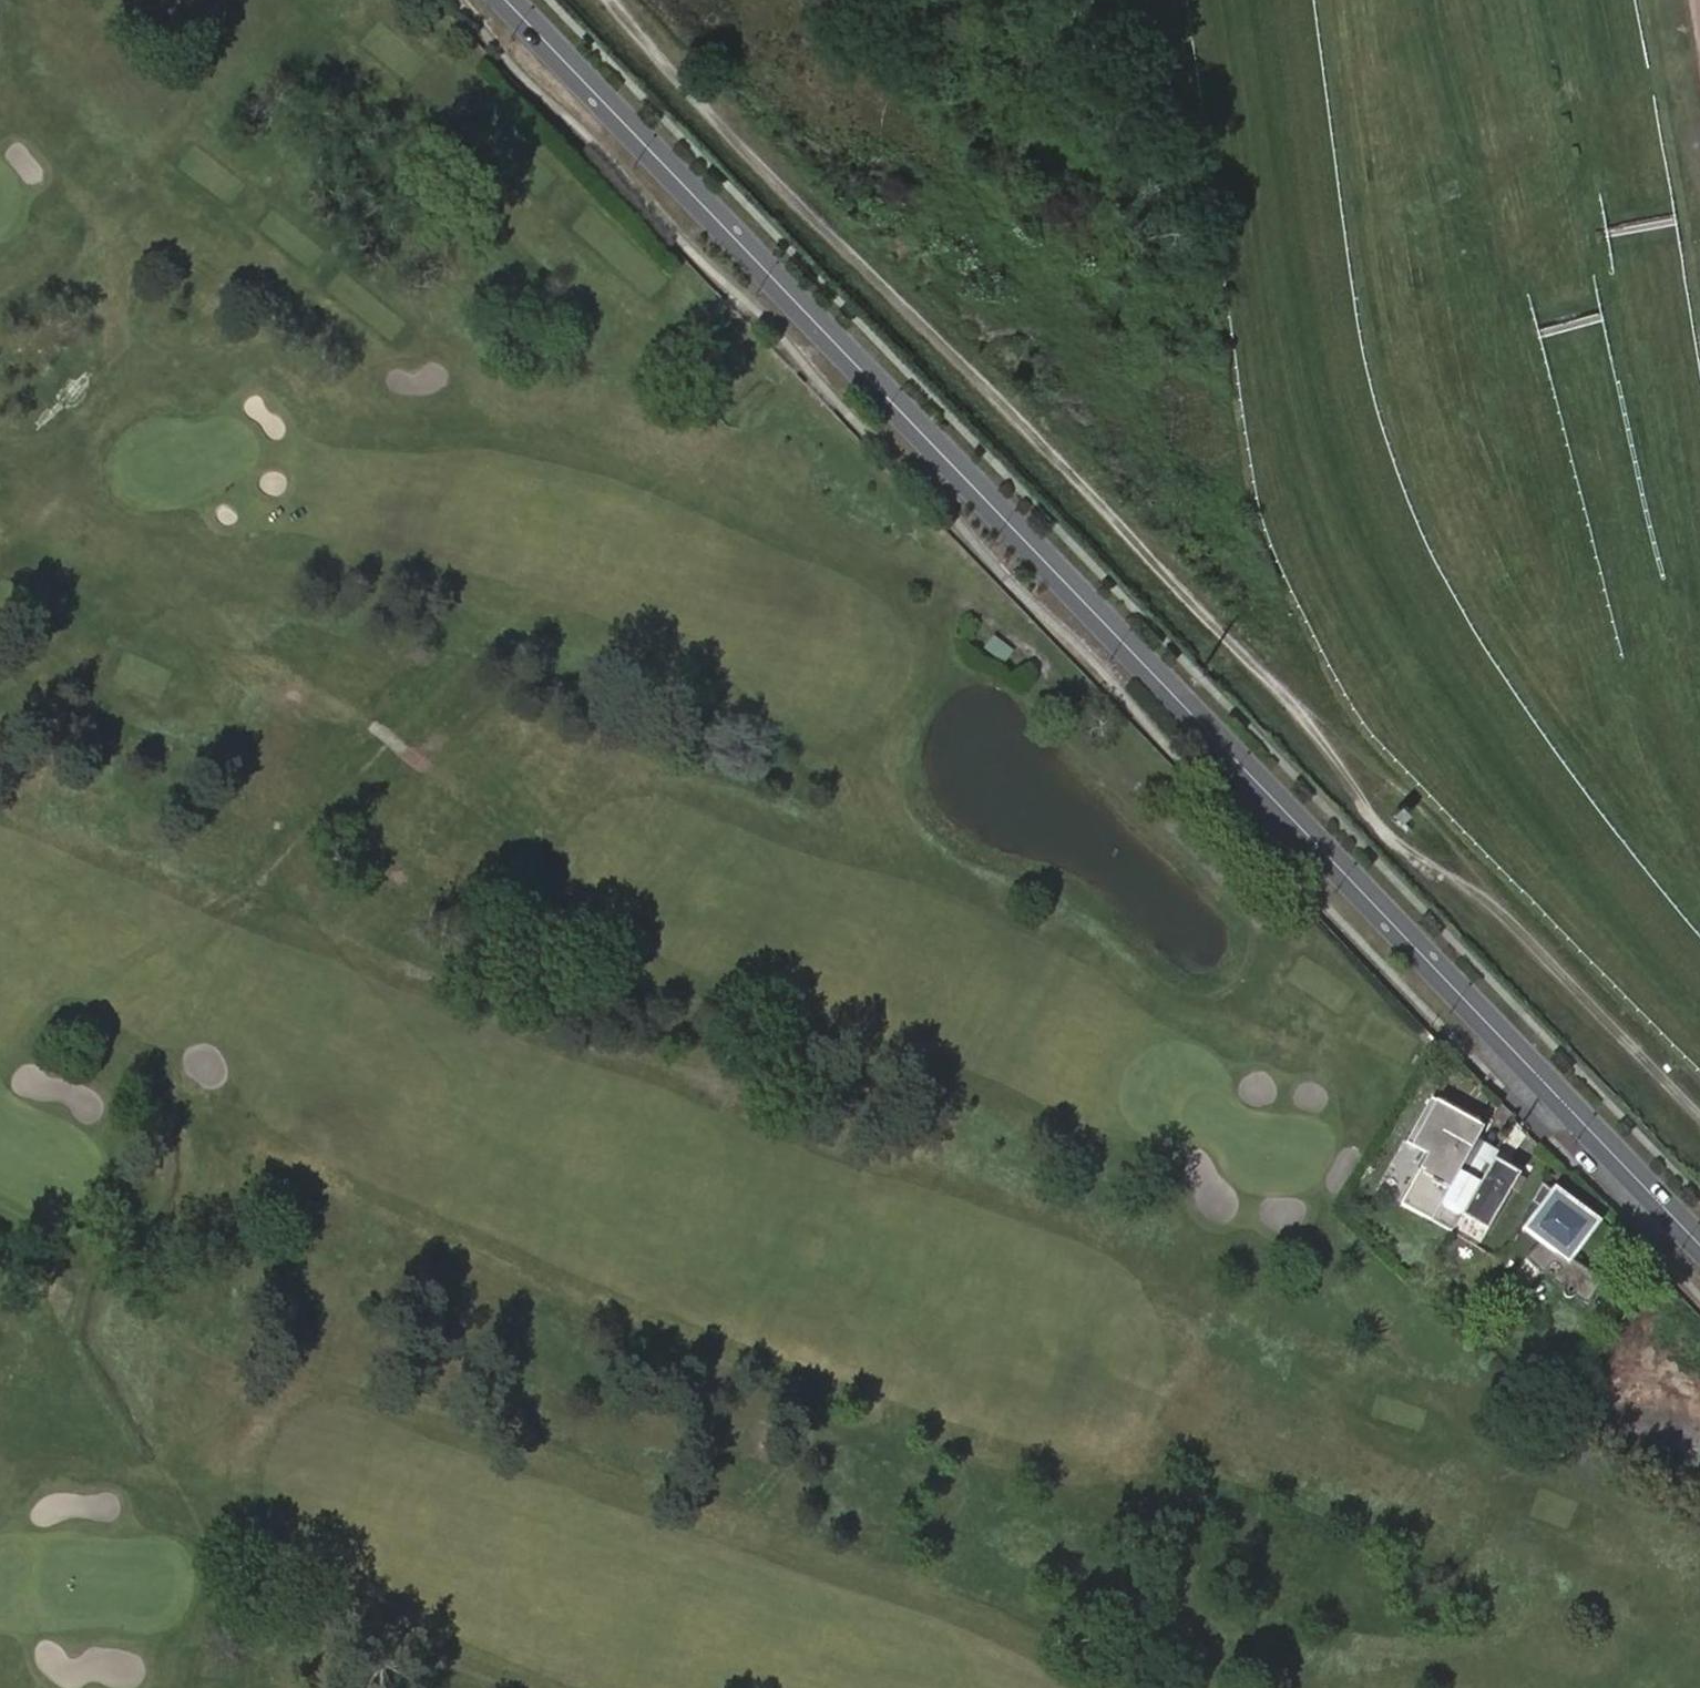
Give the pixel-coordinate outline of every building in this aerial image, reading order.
[(1003,660),(1011,644),(989,634),(981,650),(1003,660)] [(1431,1219),(1451,1230),(1476,1185),(1456,1174),(1483,1125),(1438,1100),(1432,1097),(1408,1142),(1413,1145),(1428,1153),(1420,1167),(1422,1168),(1403,1203),(1431,1219)] [(1488,1228),(1520,1171),(1493,1156),(1461,1213),(1488,1228)] [(1542,1185),(1516,1220),(1569,1259),(1596,1223),(1542,1185)] [(1535,1241),(1522,1256),(1541,1272),(1554,1257),(1535,1241)] [(1600,1285),(1590,1306),(1600,1310),(1611,1289),(1600,1285)]
